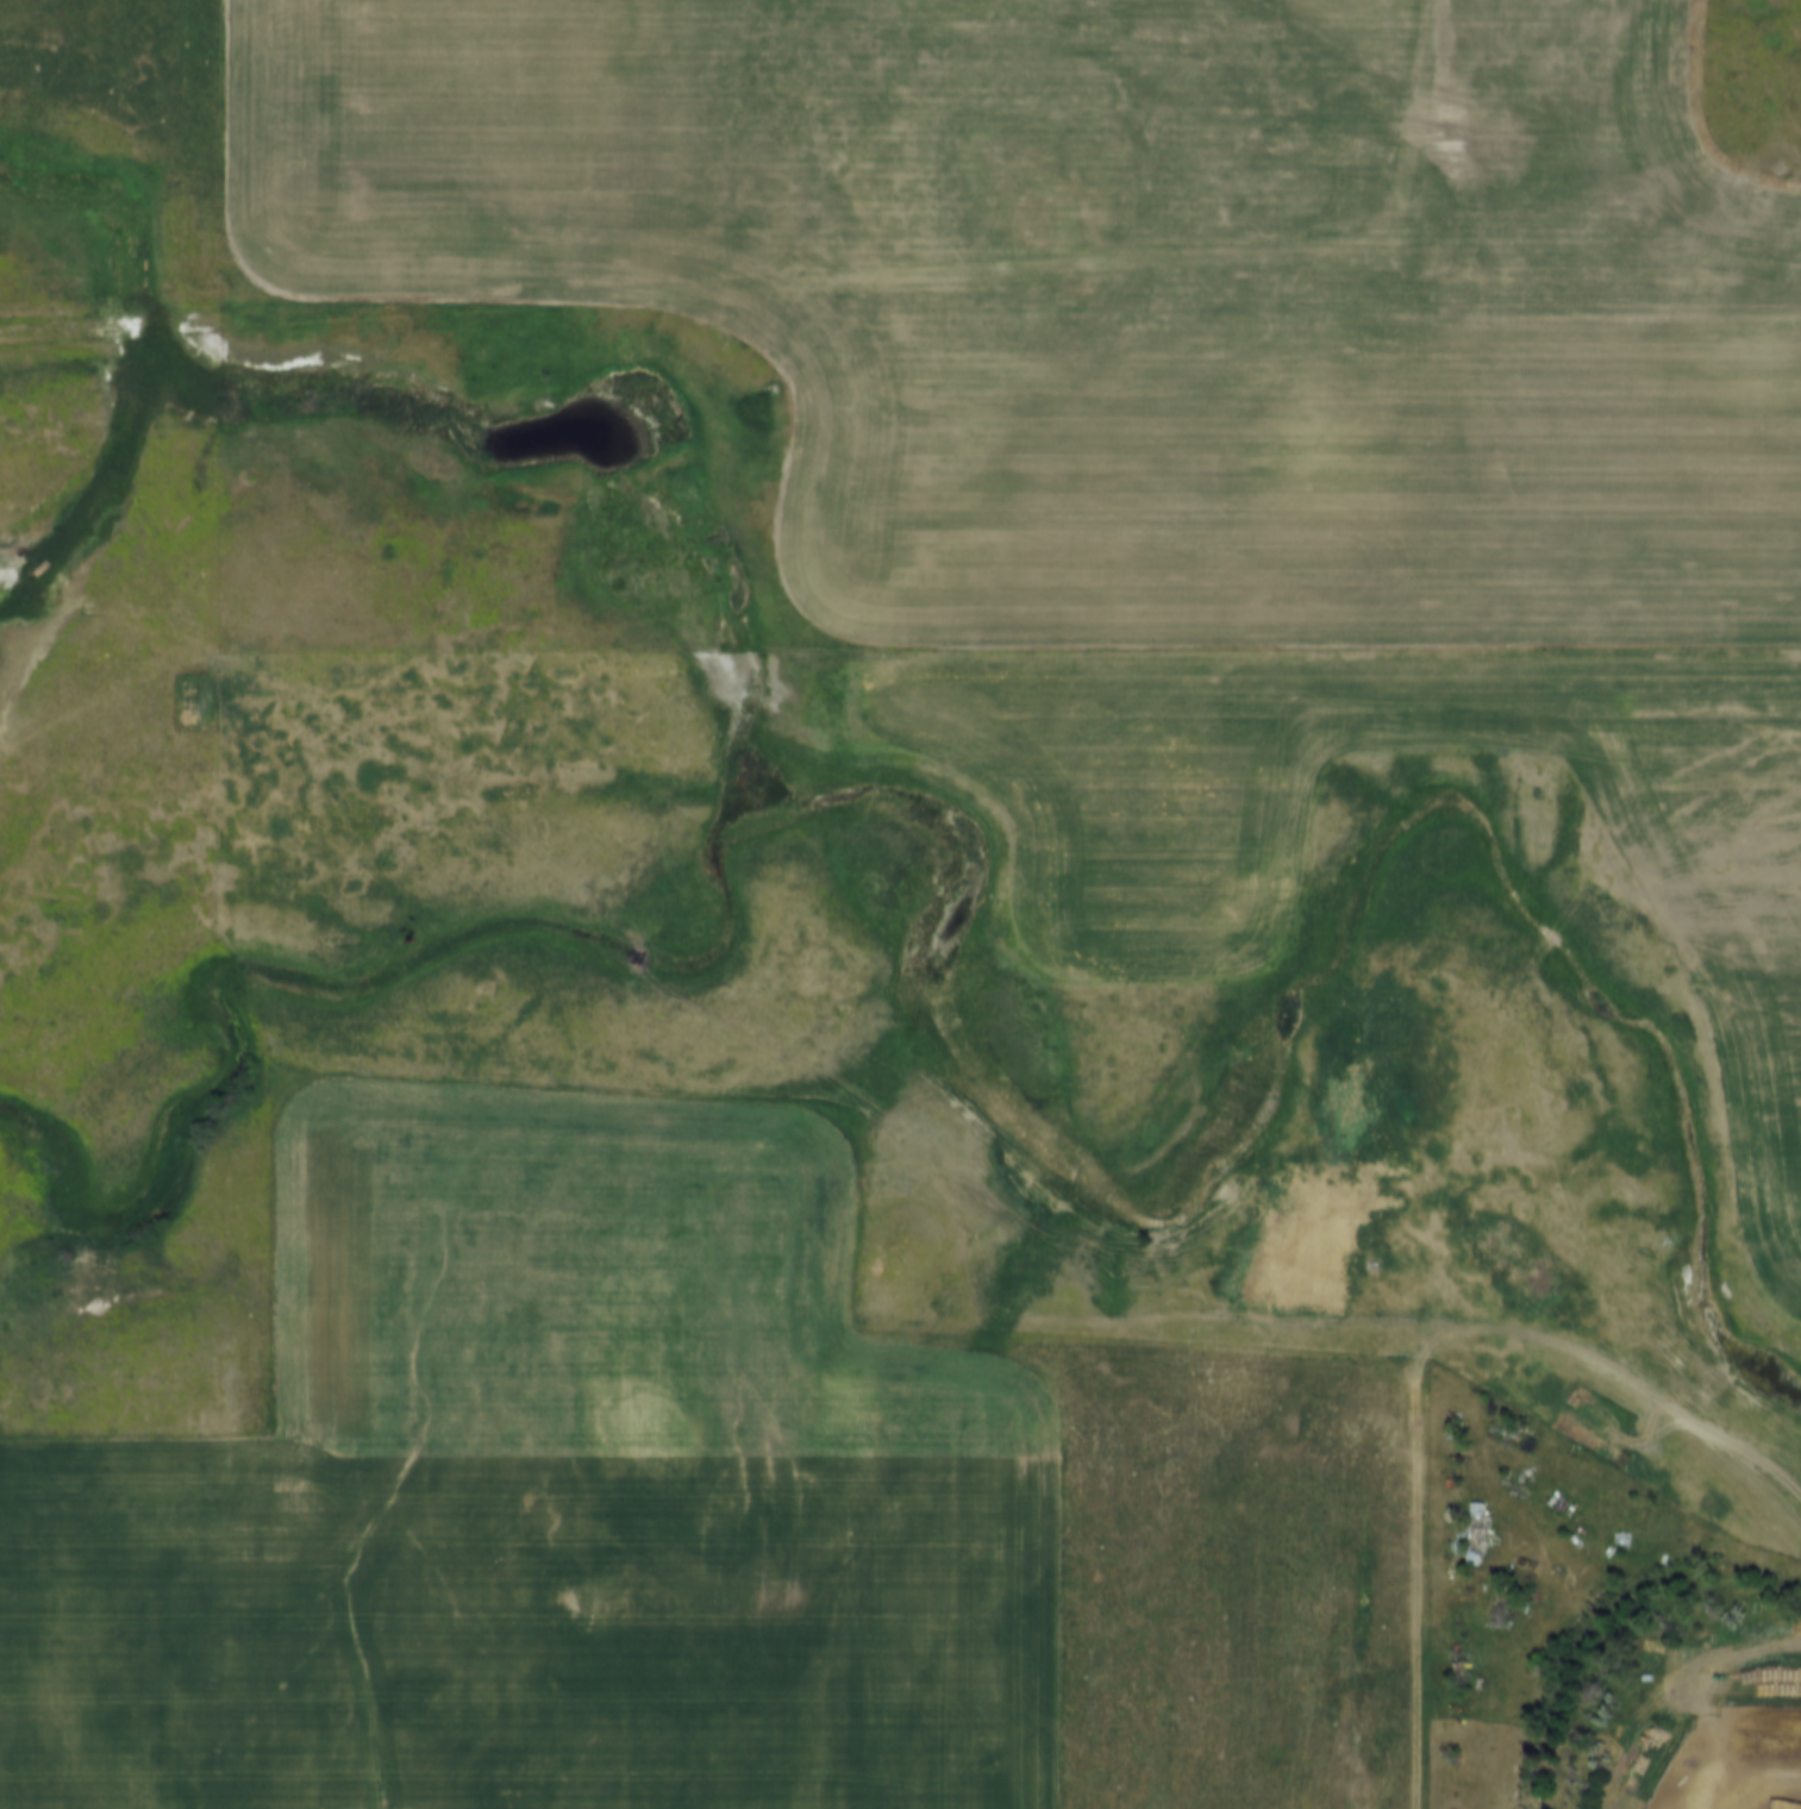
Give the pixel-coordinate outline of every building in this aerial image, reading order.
[(1586,1295),(1584,1283),(1567,1286),(1569,1298),(1586,1295)] [(1468,1566),(1482,1566),(1482,1503),(1468,1503),(1468,1566)]
